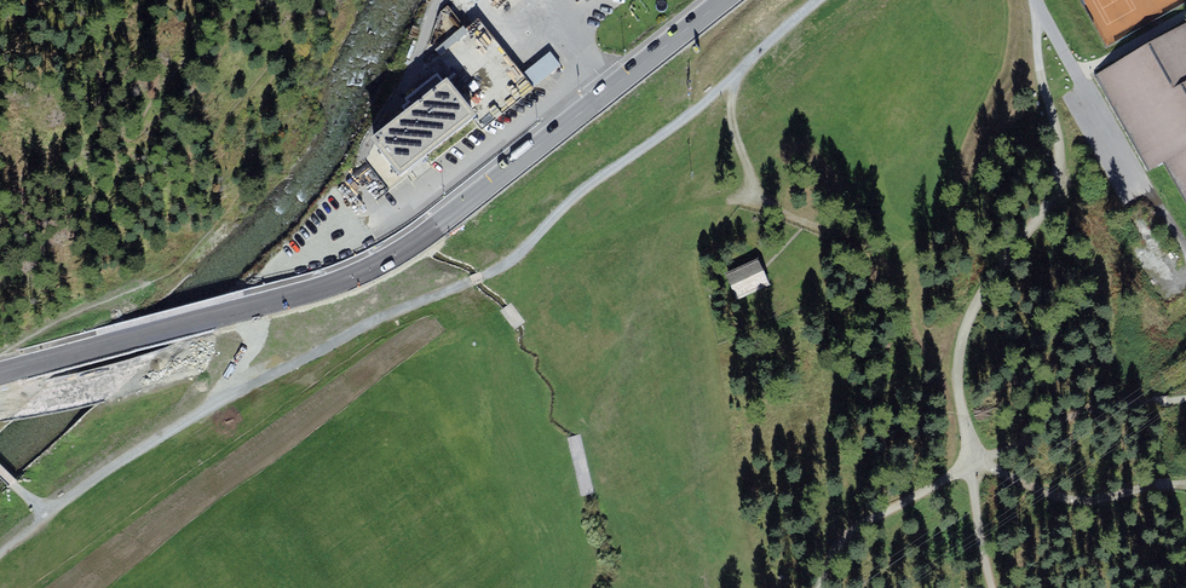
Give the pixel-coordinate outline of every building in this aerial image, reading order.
[(484,23),(437,51),(449,72),(463,63),(476,85),(488,78),(501,100),(506,97),(497,81),(510,74),(517,86),(521,84),(484,23)] [(1094,77),(1149,177),(1165,168),(1185,205),(1185,27),(1094,77)] [(357,142),(390,183),(402,174),(417,162),(470,121),(437,80),(357,142)] [(770,286),(758,260),(725,275),(737,302),(770,286)]
